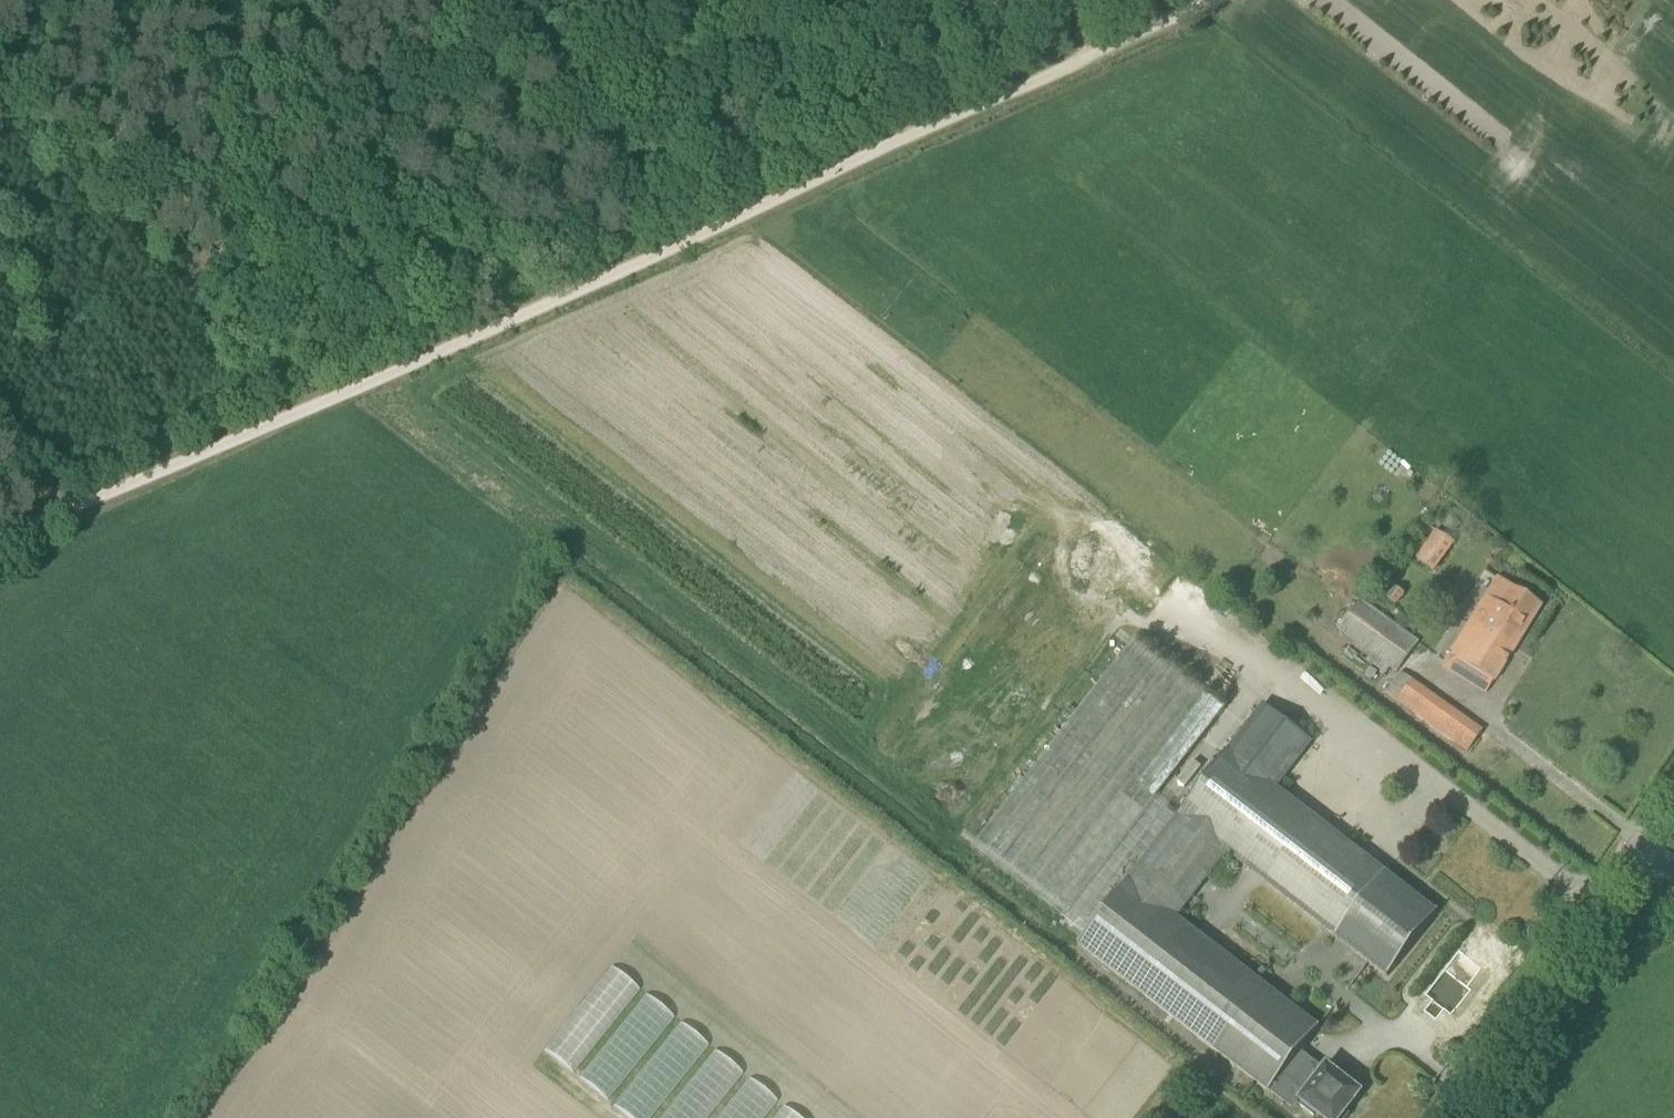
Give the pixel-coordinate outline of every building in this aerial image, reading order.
[(1437,530),(1417,557),(1436,571),(1456,545),(1437,530)] [(1487,693),(1542,605),(1499,579),(1445,666),(1487,693)] [(1372,655),(1369,660),(1380,669),(1384,664),(1397,673),(1420,642),(1363,599),(1339,630),(1372,655)] [(1083,938),(1182,809),(1160,791),(1226,708),(1137,639),(974,848),(1074,925),(1071,930),(1083,938)] [(1267,700),(1229,749),(1182,809),(1083,938),(1079,943),(1269,1092),(1282,1076),(1301,1051),(1319,1028),(1178,917),(1230,851),(1392,976),(1441,912),(1277,787),(1316,737),(1267,700)] [(1282,1076),(1305,1094),(1300,1101),(1303,1103),(1300,1106),(1314,1117),(1316,1114),(1322,1117),(1347,1117),(1350,1114),(1347,1112),(1362,1093),(1327,1066),(1324,1069),(1301,1051),(1282,1076)]
